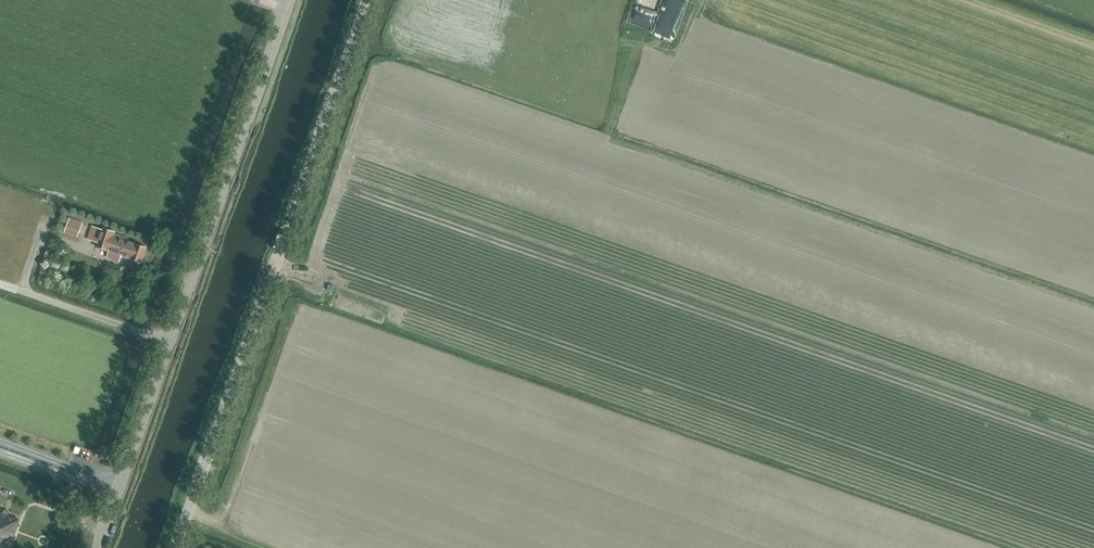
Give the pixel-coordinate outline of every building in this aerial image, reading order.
[(65,231),(78,235),(82,223),(69,218),(65,231)] [(110,248),(107,257),(119,262),(121,255),(142,263),(147,248),(126,241),(127,238),(114,234),(115,232),(102,228),(101,230),(91,227),(87,239),(97,242),(96,243),(110,248)] [(21,521),(0,513),(0,547),(10,547),(21,521)]
